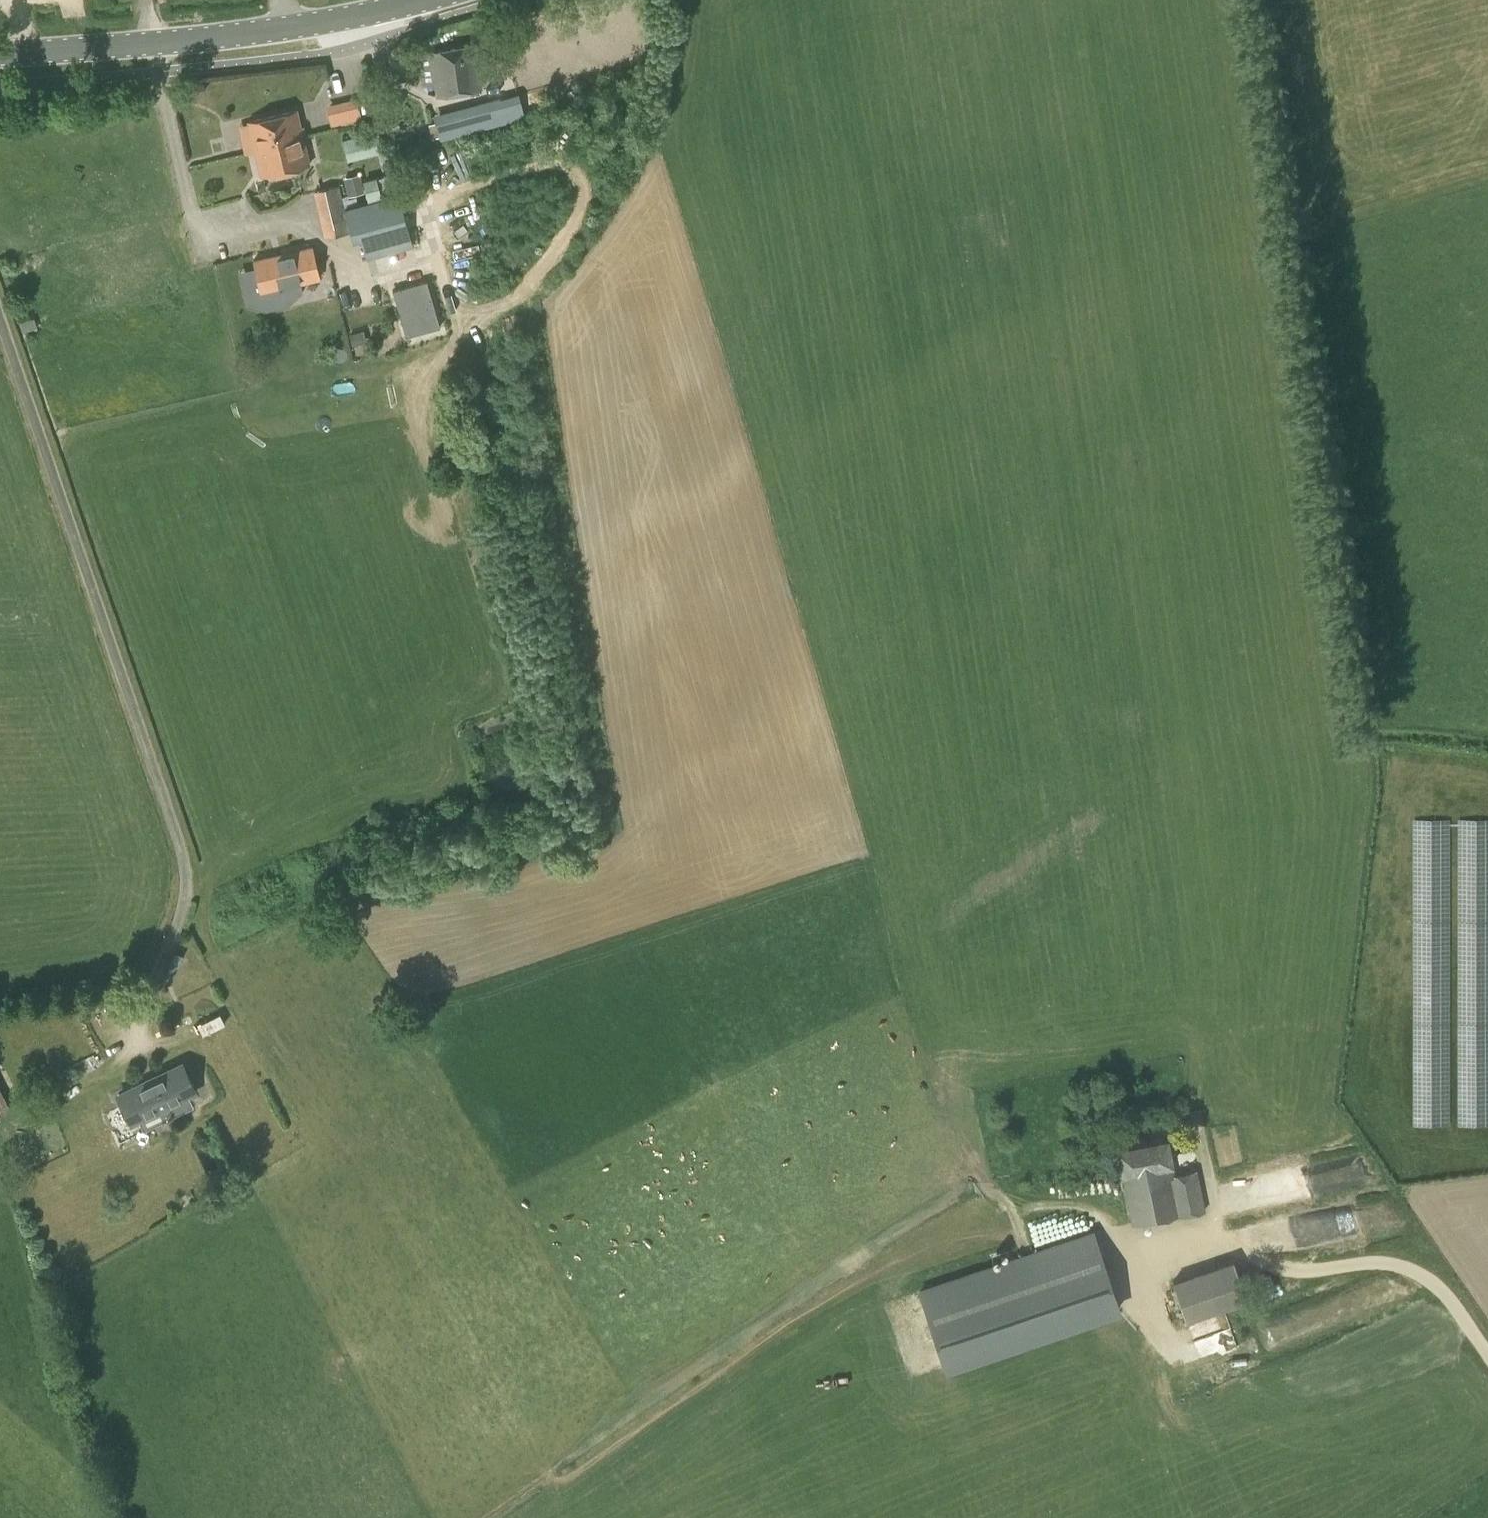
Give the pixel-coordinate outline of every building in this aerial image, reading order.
[(439,92),(482,84),(475,43),(432,50),(439,92)] [(525,111),(520,94),(503,98),(502,95),(434,114),(441,140),(508,122),(507,115),(525,111)] [(331,126),(362,117),(356,96),(325,104),(331,126)] [(271,143),(303,135),(296,108),(249,120),(256,150),(263,148),(263,150),(272,148),(271,143)] [(348,160),(383,152),(378,131),(343,139),(348,160)] [(263,148),(256,150),(262,173),(309,161),(303,135),(271,143),(272,148),(263,150),(263,148)] [(364,188),(361,179),(360,173),(343,177),(348,195),(356,193),(365,191),(364,188)] [(383,196),(376,175),(361,179),(364,188),(365,191),(367,200),(383,196)] [(344,207),(359,203),(356,193),(348,195),(342,196),(339,184),(313,190),(324,237),(350,230),(344,207)] [(359,203),(344,207),(350,230),(353,240),(363,238),(366,248),(411,236),(398,192),(383,196),(367,200),(359,203)] [(265,309),(295,302),(292,284),(321,278),(313,245),(253,260),(265,309)] [(401,285),(426,276),(422,267),(397,276),(401,285)] [(427,279),(392,289),(398,307),(415,302),(423,330),(440,325),(427,279)] [(364,329),(350,333),(353,345),(367,341),(364,329)] [(96,1009),(91,999),(82,1003),(87,1013),(96,1009)] [(193,1105),(188,1095),(196,1091),(182,1062),(118,1094),(132,1123),(138,1119),(143,1129),(193,1105)] [(1174,1174),(1167,1137),(1117,1147),(1133,1223),(1205,1208),(1197,1169),(1174,1174)] [(1119,1308),(1093,1229),(917,1288),(943,1367),(1119,1308)] [(1186,1318),(1247,1297),(1234,1259),(1173,1280),(1186,1318)]
